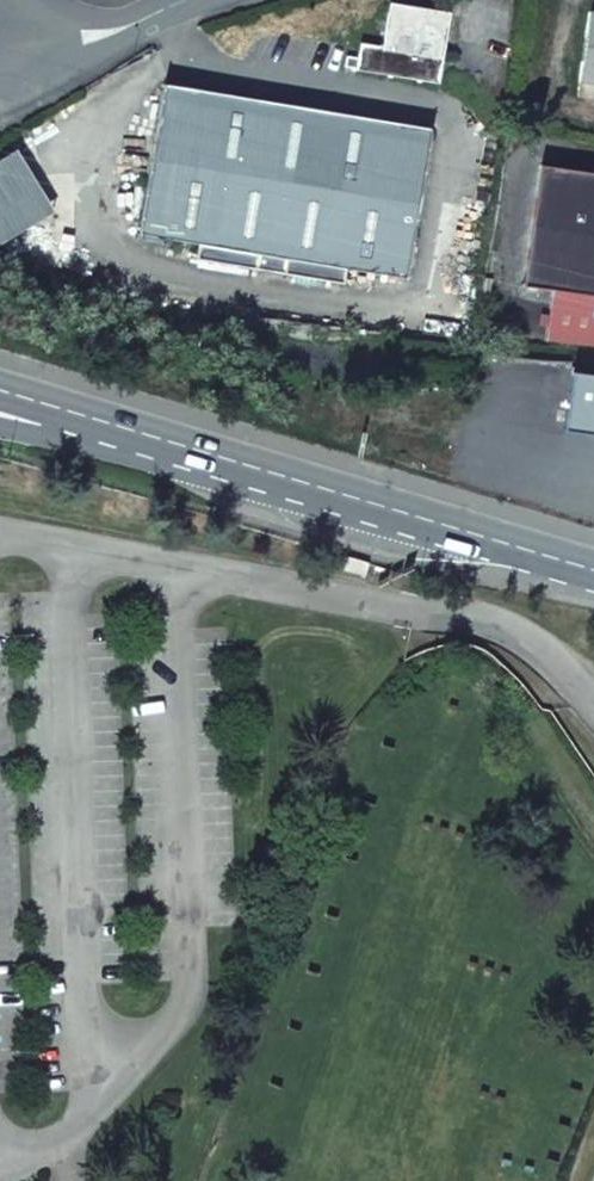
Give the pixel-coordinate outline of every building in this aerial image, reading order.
[(393,5),(384,49),(362,46),(359,69),(439,81),(450,14),(393,5)] [(581,80),(593,82),(593,14),(590,13),(581,80)] [(406,278),(430,132),(166,87),(142,234),(406,278)] [(524,285),(555,289),(547,342),(593,348),(593,172),(542,165),(524,285)] [(564,430),(593,434),(593,374),(572,371),(564,430)] [(344,570),(366,577),(369,565),(348,558),(344,570)]
